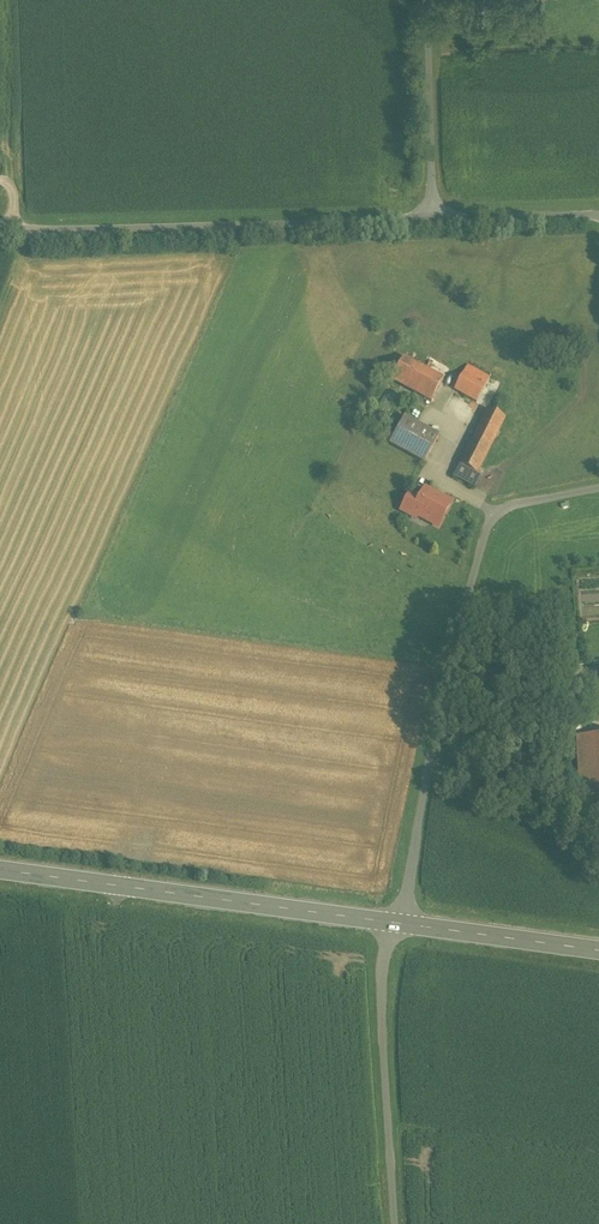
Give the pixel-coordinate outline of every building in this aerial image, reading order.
[(426,370),(404,358),(392,380),(414,392),(426,370)] [(489,377),(468,365),(455,390),(476,402),(489,377)] [(443,379),(426,370),(414,392),(432,401),(443,379)] [(488,409),(454,476),(476,487),(481,476),(477,474),(505,418),(488,409)] [(439,437),(404,418),(390,443),(424,463),(439,437)] [(437,493),(426,488),(421,497),(413,511),(414,511),(425,517),(424,518),(438,526),(451,503),(437,496),(437,493)] [(411,492),(401,511),(411,516),(414,511),(413,511),(421,497),(411,492)] [(578,736),(583,828),(598,827),(598,734),(578,736)]
